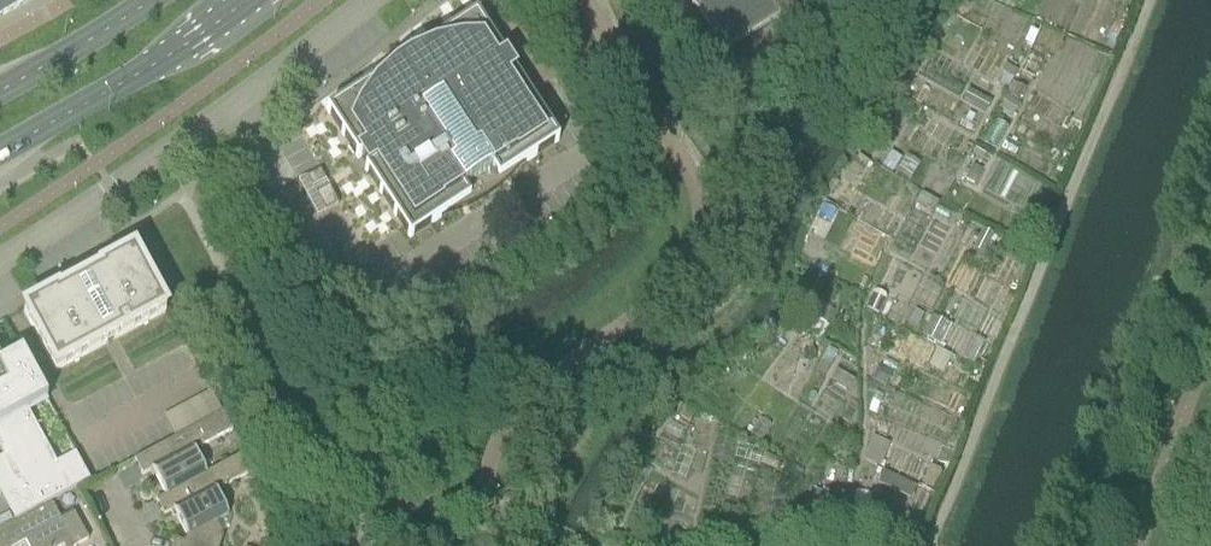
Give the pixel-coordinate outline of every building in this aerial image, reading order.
[(30,0),(0,0),(0,17),(30,0)] [(722,56),(808,0),(686,0),(722,56)] [(326,112),(339,132),(356,159),(359,157),(366,168),(364,170),(409,239),(440,219),(439,217),(444,214),(455,211),(466,207),(477,202),(487,196),(496,189),(505,182),(513,173),(520,164),(525,161),(526,162),(557,142),(512,73),(509,75),(502,64),(505,62),(475,15),(418,52),(423,61),(412,66),(398,76),(389,83),(382,75),(326,112)] [(499,29),(536,87),(552,76),(515,19),(499,29)] [(306,178),(311,189),(325,181),(319,171),(306,178)] [(315,195),(324,212),(338,205),(328,187),(315,195)] [(23,312),(34,333),(55,371),(164,312),(133,253),(99,271),(102,275),(59,298),(56,294),(23,312)] [(2,458),(0,459),(0,497),(8,492),(22,518),(67,493),(88,482),(74,456),(55,466),(37,432),(30,418),(27,413),(46,403),(20,356),(0,367),(0,454),(2,458)] [(151,471),(164,496),(165,497),(206,475),(205,474),(192,449),(198,446),(199,448),(231,431),(222,413),(133,460),(142,476),(151,471)] [(183,543),(183,544),(189,545),(219,545),(222,537),(215,523),(228,515),(213,489),(219,486),(221,489),(253,471),(243,454),(205,474),(206,475),(165,497),(164,496),(155,501),(163,516),(173,511),(186,536),(183,543)] [(0,532),(0,545),(19,545),(25,543),(26,545),(64,545),(70,543),(72,545),(77,545),(87,541),(73,513),(60,521),(51,505),(0,532)]
